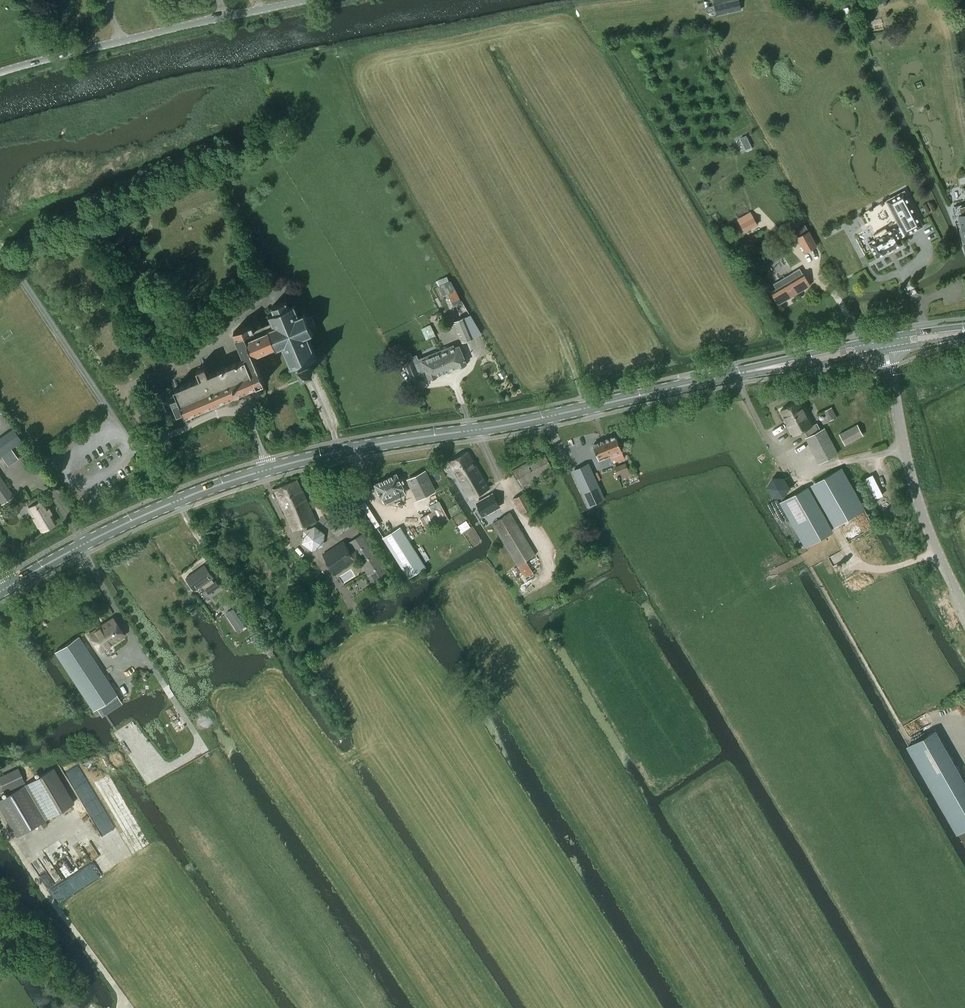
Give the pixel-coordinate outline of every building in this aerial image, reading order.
[(714,5),(716,16),(718,15),(740,10),(741,10),(739,0),(734,0),(714,5)] [(859,1),(866,34),(887,29),(884,20),(876,22),(871,0),(864,0),(859,1)] [(905,236),(923,226),(905,194),(888,203),(900,226),(895,229),(894,228),(887,231),(885,228),(873,234),(875,238),(868,241),(877,257),(902,244),(900,238),(905,235),(905,236)] [(956,216),(962,243),(964,242),(964,205),(959,207),(961,214),(956,216)] [(752,216),(740,223),(741,224),(745,231),(756,224),(753,218),(752,216)] [(793,231),(805,252),(816,245),(804,224),(793,231)] [(773,284),(777,289),(771,293),(778,304),(809,285),(799,268),(793,272),(773,284)] [(439,286),(443,295),(448,293),(450,299),(453,305),(461,301),(459,296),(452,281),(439,286)] [(209,374),(205,366),(197,370),(201,378),(174,389),(178,396),(172,399),(178,413),(184,411),(186,415),(234,395),(235,400),(244,396),(243,391),(264,382),(253,356),(276,346),(277,347),(282,345),(292,368),(295,367),(297,370),(300,368),(303,374),(313,370),(310,364),(315,363),(313,359),(316,358),(306,335),(312,332),(310,327),(315,325),(311,315),(306,317),(304,313),(299,316),(294,304),(289,307),(286,301),(272,307),(275,312),(269,315),(274,326),(269,328),(270,330),(246,340),(244,334),(253,330),(251,324),(234,332),(245,359),(209,374)] [(465,317),(454,322),(462,342),(473,337),(465,318),(465,317)] [(431,325),(422,329),(426,339),(435,335),(431,325)] [(415,354),(412,346),(411,344),(400,348),(401,351),(404,359),(415,354)] [(453,345),(440,351),(442,356),(447,370),(458,366),(461,368),(465,366),(465,363),(466,363),(459,345),(454,347),(453,345)] [(427,359),(422,361),(425,368),(429,378),(430,378),(433,379),(436,378),(437,375),(447,370),(442,356),(440,351),(427,356),(427,359)] [(804,429),(808,437),(821,430),(817,422),(812,425),(799,400),(780,410),(793,435),(804,429)] [(840,434),(844,443),(862,433),(857,425),(840,434)] [(0,437),(0,456),(21,441),(12,428),(0,437)] [(824,428),(821,430),(808,437),(806,437),(820,463),(837,453),(824,428)] [(599,460),(614,453),(622,450),(616,436),(593,444),(599,460)] [(10,449),(6,452),(13,462),(18,459),(10,449)] [(489,487),(469,451),(449,461),(470,498),(489,487)] [(544,454),(513,471),(499,478),(511,500),(514,498),(521,512),(533,506),(522,487),(553,470),(544,454)] [(572,471),(588,505),(595,502),(604,498),(604,497),(604,496),(588,463),(573,470),(572,471)] [(618,466),(621,473),(628,470),(626,463),(618,466)] [(611,469),(613,476),(621,473),(618,466),(611,469)] [(841,467),(814,483),(838,525),(865,509),(860,501),(847,478),(841,467)] [(425,471),(408,479),(418,499),(421,498),(422,500),(427,497),(426,495),(435,491),(425,471)] [(379,482),(376,484),(382,498),(384,496),(387,502),(389,501),(398,497),(395,491),(403,488),(396,474),(394,475),(379,482)] [(783,494),(774,476),(759,484),(769,502),(783,494)] [(1,503),(13,495),(0,477),(0,501),(1,503)] [(297,479),(275,489),(274,489),(279,499),(293,530),(316,520),(309,506),(297,479)] [(829,533),(804,489),(780,502),(805,546),(829,533)] [(487,497),(477,503),(484,515),(494,509),(487,497)] [(28,507),(40,530),(55,522),(43,499),(28,507)] [(420,517),(420,518),(428,531),(449,519),(439,500),(429,505),(432,511),(420,517)] [(888,510),(889,515),(901,512),(899,507),(888,510)] [(328,521),(335,535),(349,527),(341,513),(328,521)] [(510,513),(493,524),(506,545),(526,579),(534,574),(525,560),(535,554),(510,513)] [(384,537),(383,538),(408,577),(409,577),(409,576),(425,566),(403,532),(401,529),(400,527),(384,537)] [(348,543),(374,584),(390,575),(364,533),(348,543)] [(323,555),(335,573),(356,560),(344,541),(323,555)] [(195,590),(203,584),(206,587),(205,588),(209,593),(219,585),(215,580),(214,582),(211,578),(213,577),(204,565),(186,577),(195,590)] [(238,606),(231,610),(241,626),(248,622),(238,606)] [(94,629),(88,633),(93,641),(99,650),(113,642),(123,635),(122,634),(113,620),(102,627),(101,625),(94,629)] [(55,652),(88,701),(93,709),(116,694),(92,657),(78,636),(55,652)] [(908,746),(957,833),(964,828),(964,786),(934,731),(908,746)] [(0,799),(0,809),(16,836),(37,825),(39,829),(47,824),(45,820),(60,810),(74,802),(53,768),(8,794),(0,799)] [(0,777),(0,783),(1,784),(4,791),(5,791),(25,782),(18,768),(12,771),(0,777)]
